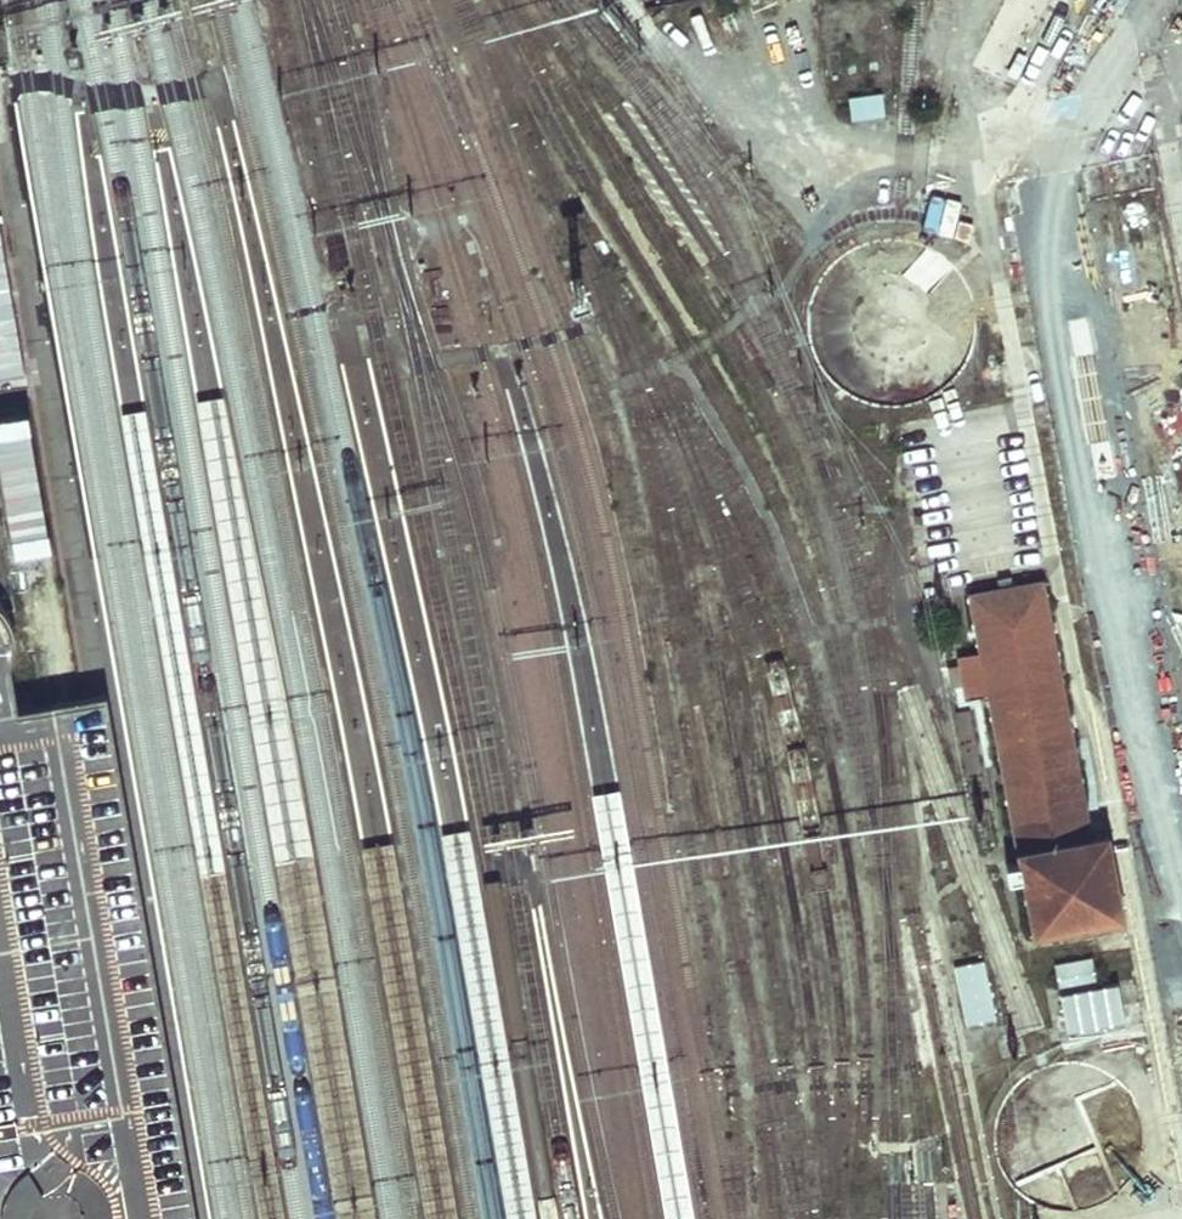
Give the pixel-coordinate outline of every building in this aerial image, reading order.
[(883,93),(849,98),(853,120),(887,115),(883,93)] [(17,665),(12,637),(15,625),(16,617),(17,612),(16,603),(14,596),(11,587),(6,579),(0,573),(0,668),(17,665)] [(1093,834),(1043,573),(971,588),(982,648),(962,652),(969,689),(989,685),(1040,943),(1116,928),(1098,833),(1093,834)] [(17,665),(0,668),(0,681),(30,677),(28,663),(17,665)] [(109,710),(88,714),(42,721),(36,676),(30,677),(0,681),(0,1127),(14,1218),(191,1218),(109,710)] [(964,1027),(995,1022),(985,962),(953,968),(964,1027)]
